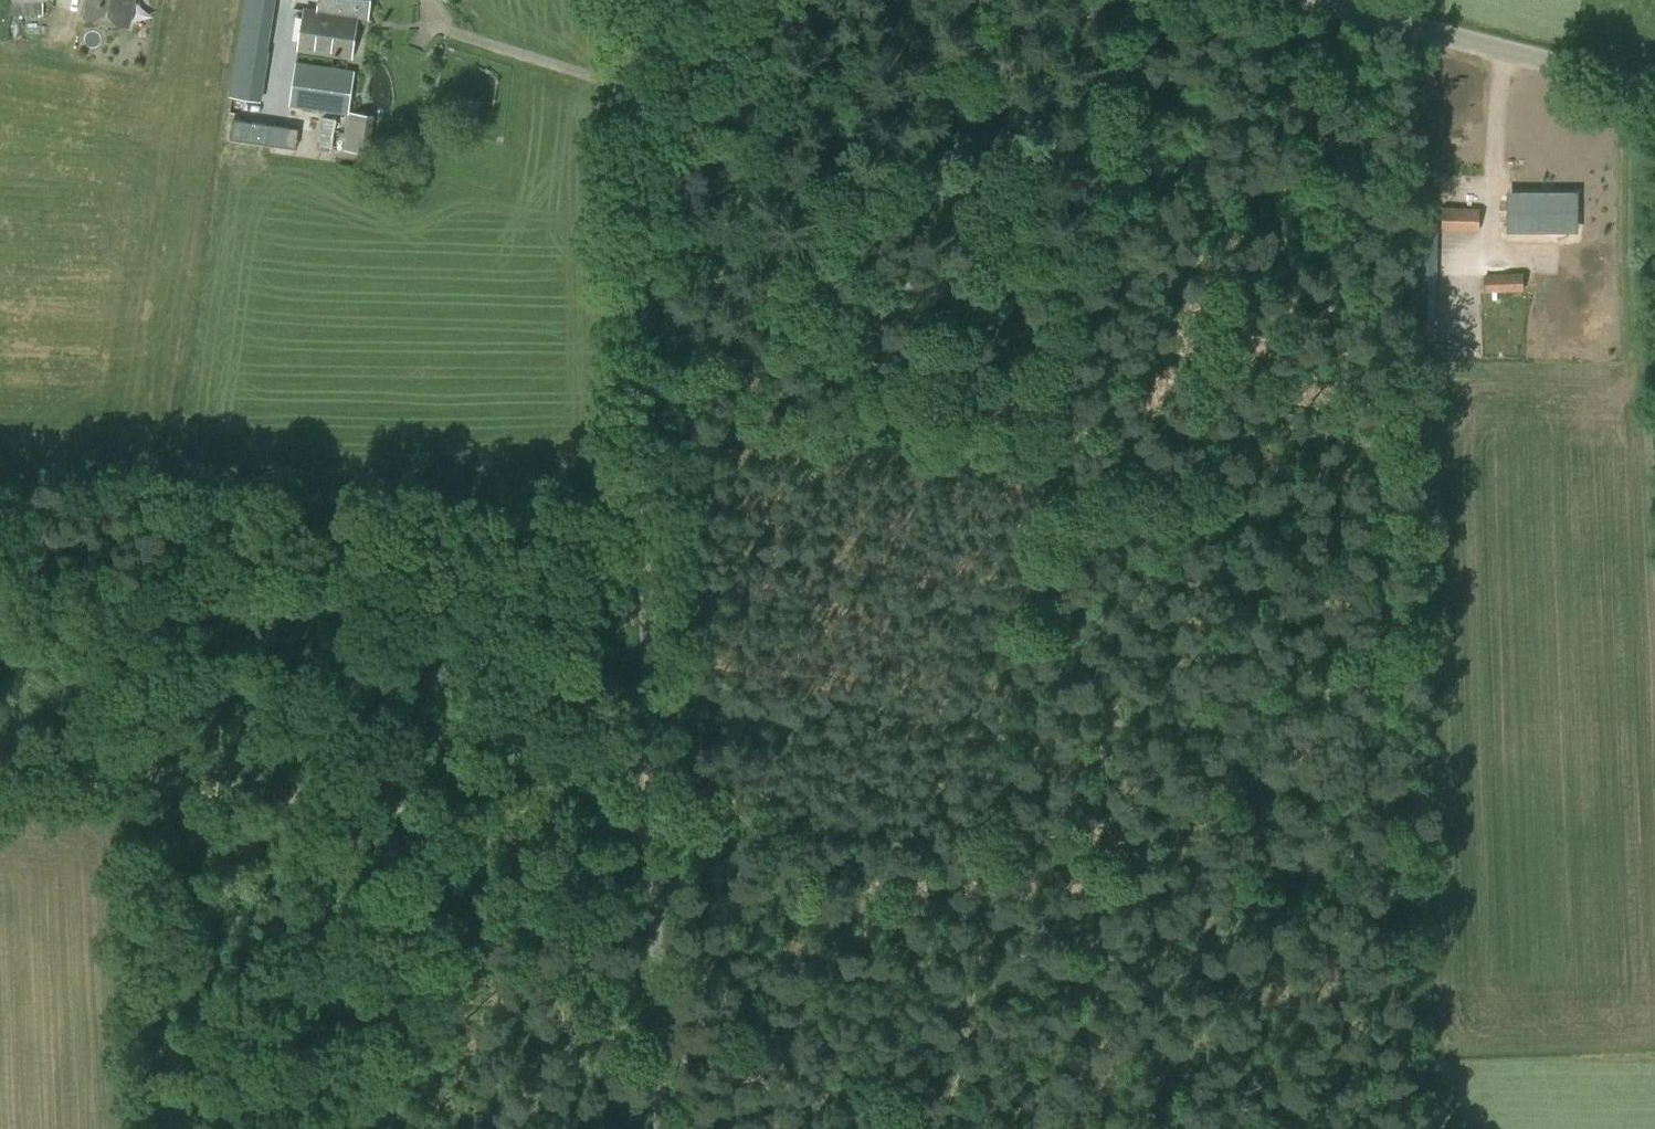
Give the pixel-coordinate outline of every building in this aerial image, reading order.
[(11,15),(43,14),(42,1),(54,1),(54,0),(10,0),(11,15)] [(135,0),(89,0),(86,16),(130,25),(135,0)] [(277,0),(245,0),(230,97),(262,102),(277,0)] [(305,9),(300,49),(352,56),(357,22),(368,23),(371,0),(320,0),(318,11),(305,9)] [(369,154),(374,115),(350,112),(356,69),(296,62),(290,108),(348,115),(343,150),(369,154)] [(480,101),(469,100),(467,118),(479,119),(480,101)] [(1508,212),(1508,231),(1563,231),(1563,212),(1577,212),(1577,193),(1514,192),(1514,212),(1508,212)] [(1441,230),(1479,231),(1480,209),(1442,208),(1441,230)] [(1436,321),(1438,227),(1412,227),(1411,320),(1436,321)] [(1484,292),(1523,291),(1522,273),(1484,274),(1484,292)]
